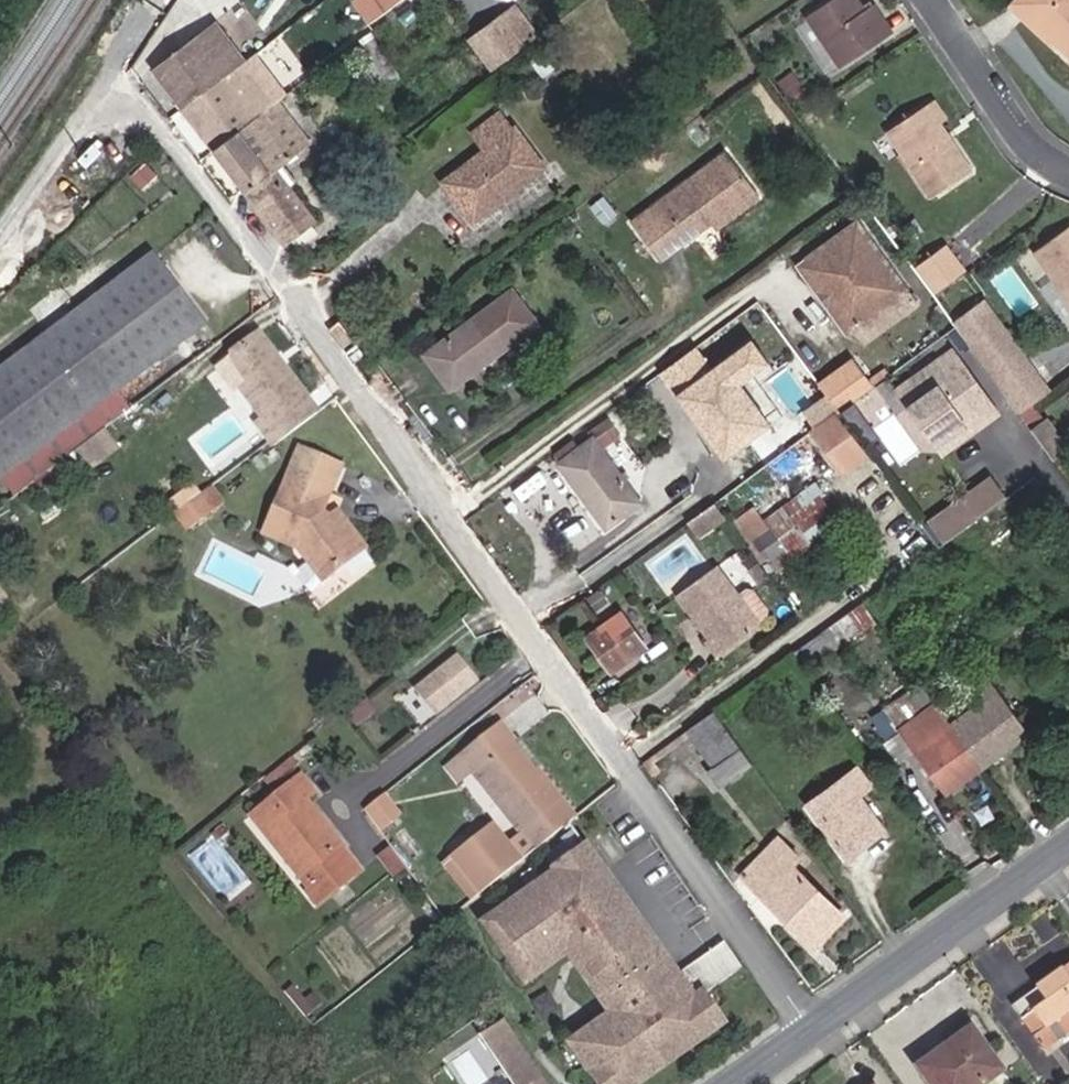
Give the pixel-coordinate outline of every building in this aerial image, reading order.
[(400,0),(352,0),(368,23),(400,0)] [(891,33),(873,4),(862,11),(855,0),(829,0),(806,15),(840,66),(891,33)] [(1013,1),(1068,55),(1068,0),(1014,0),(1013,1)] [(514,1),(465,37),(490,70),(539,34),(514,1)] [(151,71),(213,150),(256,117),(224,75),(264,45),(235,6),(151,71)] [(927,198),(968,171),(936,124),(942,120),(930,101),(884,132),(927,198)] [(294,180),(282,165),(309,143),(277,102),(256,117),(213,150),(283,244),(315,220),(288,186),(294,180)] [(486,210),(542,169),(501,114),(472,135),(485,152),(444,182),(455,198),(469,187),(486,210)] [(737,212),(758,196),(725,152),(631,222),(659,261),(732,206),(737,212)] [(149,183),(157,176),(144,162),(136,170),(149,183)] [(1033,253),(1068,304),(1068,227),(1033,253)] [(904,309),(846,230),(795,267),(853,346),(904,309)] [(915,267),(937,292),(967,266),(946,241),(915,267)] [(100,404),(205,324),(152,254),(0,370),(0,480),(14,497),(70,455),(78,448),(100,431),(113,421),(100,404)] [(853,346),(795,267),(786,274),(844,353),(853,346)] [(425,355),(448,387),(535,324),(511,292),(425,355)] [(1032,405),(1045,394),(980,304),(952,325),(1017,415),(1032,405)] [(724,361),(742,348),(729,328),(682,360),(703,391),(731,371),(724,361)] [(316,414),(261,340),(236,358),(239,371),(245,379),(239,384),(265,420),(258,424),(274,445),(316,414)] [(894,390),(934,444),(989,403),(949,350),(894,390)] [(817,379),(836,407),(854,395),(901,465),(922,452),(855,353),(817,379)] [(939,452),(994,412),(989,403),(934,444),(939,452)] [(1030,433),(1044,422),(1032,405),(1017,415),(1030,433)] [(586,434),(591,441),(625,416),(620,409),(586,434)] [(591,441),(598,450),(632,426),(625,416),(591,441)] [(859,457),(830,416),(805,434),(834,474),(859,457)] [(1051,461),(1065,450),(1044,422),(1030,433),(1051,461)] [(114,449),(100,431),(78,448),(92,465),(114,449)] [(605,527),(637,503),(598,450),(591,441),(580,450),(572,439),(553,454),(560,464),(558,465),(605,527)] [(83,472),(92,465),(78,448),(70,455),(83,472)] [(331,518),(319,513),(341,466),(299,451),(287,476),(296,480),(290,495),(281,491),(267,523),(286,530),(280,540),(300,549),(322,580),(363,550),(337,512),(331,518)] [(403,493),(410,487),(399,473),(392,478),(403,493)] [(397,498),(403,493),(392,478),(386,483),(397,498)] [(975,518),(1002,499),(989,481),(962,499),(975,518)] [(818,497),(809,486),(758,522),(749,509),(734,520),(750,543),(763,560),(772,573),(800,553),(790,540),(797,535),(825,515),(814,500),(818,497)] [(188,529),(221,505),(208,487),(175,512),(188,529)] [(941,543),(975,518),(962,499),(928,524),(941,543)] [(691,539),(710,524),(701,511),(681,525),(691,539)] [(691,539),(681,525),(673,531),(684,544),(691,539)] [(800,553),(807,548),(797,535),(790,540),(800,553)] [(757,565),(763,561),(750,543),(744,547),(757,565)] [(752,580),(745,571),(736,579),(742,587),(752,580)] [(746,635),(753,629),(757,620),(744,602),(735,598),(724,606),(702,577),(666,603),(710,664),(749,638),(746,635)] [(760,591),(752,580),(742,587),(750,598),(760,591)] [(754,602),(763,595),(760,591),(750,598),(754,602)] [(792,654),(803,669),(873,620),(861,603),(792,654)] [(612,671),(643,648),(618,614),(587,636),(612,671)] [(474,681),(455,657),(412,691),(430,715),(474,681)] [(980,768),(1028,733),(980,669),(960,684),(975,705),(949,725),(980,768)] [(946,792),(980,768),(949,725),(934,704),(899,728),(946,792)] [(712,767),(738,747),(712,711),(686,731),(712,767)] [(498,723),(459,754),(474,774),(534,850),(574,817),(536,769),(540,766),(518,738),(513,742),(498,723)] [(474,774),(459,754),(445,765),(460,785),(474,774)] [(856,837),(877,821),(857,795),(869,786),(856,769),(807,804),(847,859),(863,846),(856,837)] [(340,849),(342,848),(306,802),(315,795),(301,777),(250,816),(267,837),(273,833),(324,899),(358,871),(340,849)] [(379,832),(397,818),(381,796),(363,810),(379,832)] [(470,900),(518,862),(490,828),(452,859),(472,884),(463,891),(470,900)] [(813,947),(843,916),(791,866),(797,860),(778,839),(752,866),(771,885),(761,896),(813,947)] [(585,842),(578,847),(581,850),(562,864),(487,918),(496,931),(504,925),(537,971),(571,947),(575,954),(587,946),(622,994),(611,1002),(615,1009),(581,1033),(615,1079),(608,1083),(636,1083),(723,1021),(714,1008),(711,1010),(700,995),(674,1014),(654,986),(643,990),(631,967),(634,965),(614,928),(610,931),(606,924),(631,906),(585,842)] [(557,858),(562,864),(581,850),(578,847),(575,843),(557,858)] [(472,884),(452,859),(443,866),(463,891),(472,884)] [(684,981),(631,906),(606,924),(610,931),(614,928),(634,965),(631,967),(643,990),(654,986),(674,1014),(700,995),(727,975),(715,958),(684,981)] [(537,971),(504,925),(496,931),(529,977),(537,971)] [(741,966),(725,943),(711,953),(715,958),(727,975),(741,966)] [(622,994),(587,946),(575,954),(611,1002),(622,994)] [(1012,1008),(1043,1052),(1068,1032),(1068,966),(1012,1008)] [(558,1003),(551,991),(539,998),(547,1010),(558,1003)] [(502,1019),(479,1035),(513,1083),(546,1083),(502,1019)] [(1000,1071),(970,1030),(935,1055),(944,1066),(926,1078),(930,1083),(983,1083),(1000,1071)] [(581,1033),(573,1038),(606,1083),(608,1083),(615,1079),(581,1033)]
